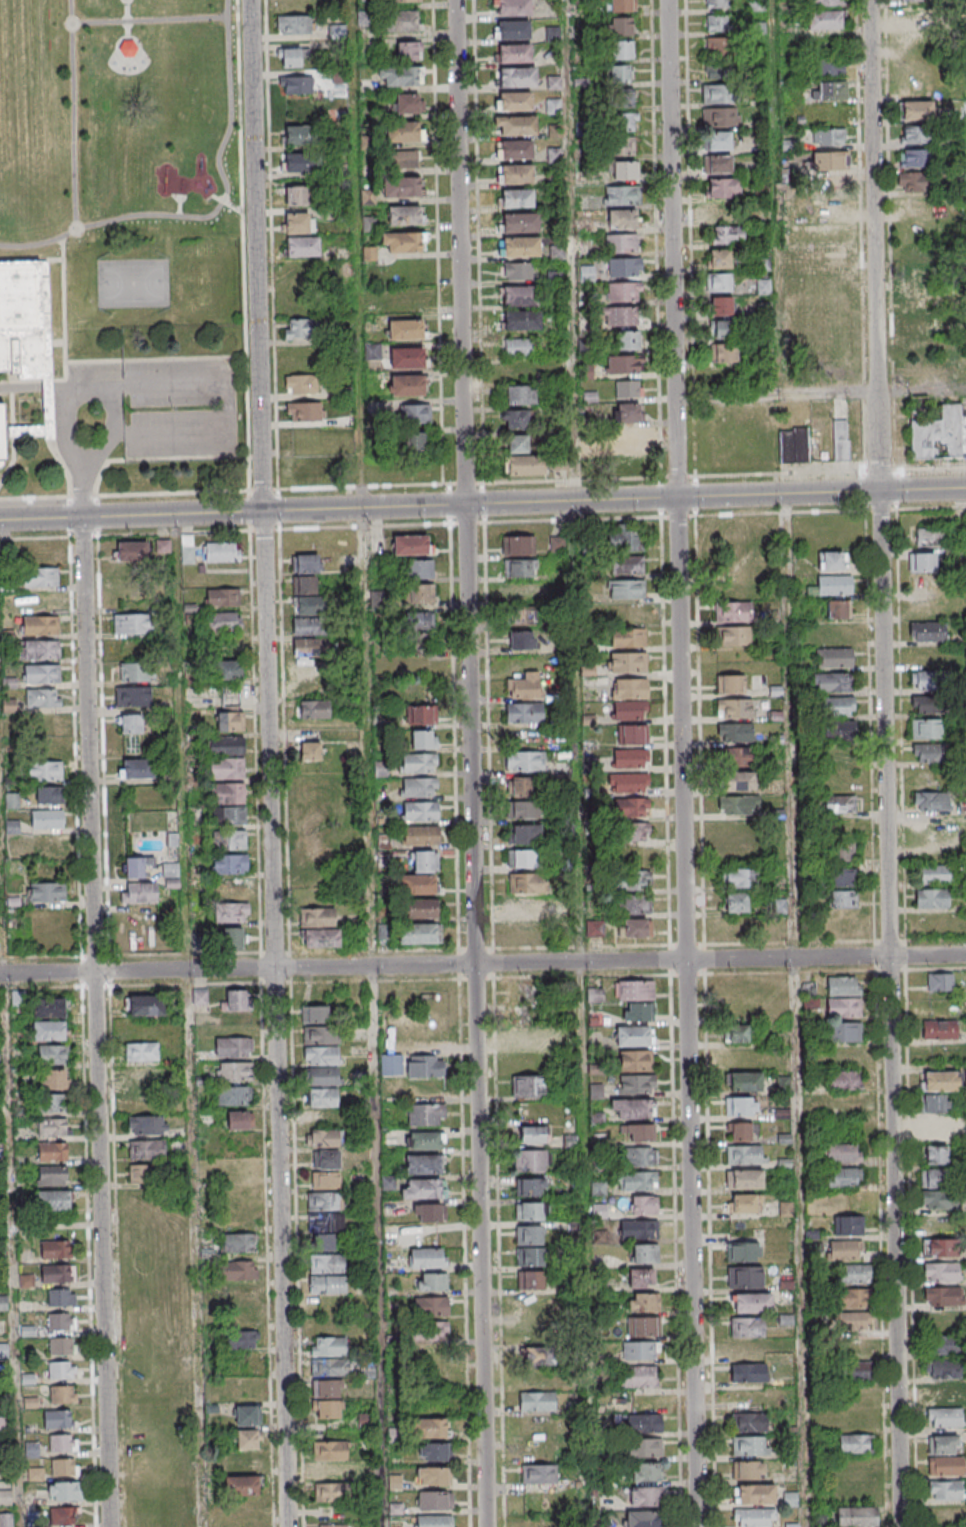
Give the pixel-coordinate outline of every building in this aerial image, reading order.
[(277,12),(315,12),(315,0),(277,0),(277,12)] [(499,18),(531,17),(530,0),(499,0),(499,18)] [(609,11),(633,11),(633,0),(609,0),(609,11)] [(704,9),(729,9),(729,0),(704,0),(704,9)] [(841,12),(807,12),(807,30),(841,30),(841,12)] [(415,13),(381,14),(381,33),(416,32),(415,13)] [(730,31),(730,15),(705,15),(705,31),(730,31)] [(311,16),(277,16),(277,34),(311,34),(311,16)] [(631,17),(611,17),(611,36),(631,36),(631,17)] [(530,22),(499,24),(499,42),(531,41),(530,22)] [(730,38),(704,38),(704,55),(730,55),(730,38)] [(122,40),(132,40),(137,48),(132,56),(123,56),(117,48),(122,40)] [(633,40),(612,40),(612,59),(633,59),(633,40)] [(397,41),(397,61),(421,61),(421,41),(397,41)] [(301,67),(301,47),(277,47),(277,67),(301,67)] [(532,47),(500,48),(501,66),(532,65),(532,47)] [(844,58),(818,58),(818,75),(844,75),(844,58)] [(705,77),(730,77),(730,62),(705,62),(705,77)] [(631,65),(607,65),(607,82),(631,82),(631,65)] [(422,66),(378,66),(378,86),(422,86),(422,66)] [(536,70),(501,72),(501,91),(536,90),(536,70)] [(313,76),(279,76),(279,93),(313,93),(313,76)] [(848,100),(848,82),(814,82),(814,100),(848,100)] [(702,103),(733,103),(733,84),(702,84),(702,103)] [(633,90),(611,90),(611,106),(633,106),(633,90)] [(419,94),(393,94),(393,114),(419,114),(419,94)] [(531,95),(500,96),(501,115),(532,113),(531,95)] [(560,99),(546,99),(546,115),(560,115),(560,99)] [(902,101),(902,120),(933,120),(933,101),(902,101)] [(702,108),(702,126),(738,126),(738,108),(702,108)] [(636,113),(617,113),(617,131),(636,131),(636,113)] [(536,119),(501,120),(502,139),(537,138),(536,119)] [(387,121),(387,143),(422,143),(422,121),(387,121)] [(312,145),(312,125),(283,125),(283,145),(312,145)] [(560,126),(549,126),(549,137),(560,137),(560,126)] [(900,126),(900,144),(929,144),(929,126),(900,126)] [(845,146),(845,128),(812,128),(812,146),(845,146)] [(732,133),(705,133),(705,151),(732,151),(732,133)] [(612,139),(612,155),(634,155),(634,139),(612,139)] [(533,143),(501,145),(502,163),(533,162),(533,143)] [(559,149),(548,149),(548,162),(559,162),(559,149)] [(417,150),(389,150),(389,168),(417,168),(417,150)] [(899,150),(899,167),(933,167),(933,150),(899,150)] [(826,151),(826,170),(848,170),(848,151),(826,151)] [(312,172),(312,153),(283,153),(283,172),(312,172)] [(732,174),(732,157),(704,157),(704,174),(732,174)] [(636,162),(612,162),(612,179),(636,179),(636,162)] [(533,168),(502,169),(503,187),(534,186),(533,168)] [(897,192),(934,192),(934,173),(897,173),(897,192)] [(420,177),(383,177),(383,197),(420,197),(420,177)] [(740,180),(705,180),(705,199),(740,199),(740,180)] [(308,186),(285,186),(285,205),(308,205),(308,186)] [(604,187),(604,205),(640,205),(640,187),(604,187)] [(533,192),(502,193),(503,212),(534,210),(533,192)] [(729,205),(709,205),(708,222),(729,222),(729,205)] [(423,225),(423,206),(389,206),(389,225),(423,225)] [(607,230),(638,230),(638,211),(607,211),(607,230)] [(314,233),(314,212),(284,212),(284,233),(314,233)] [(539,216),(504,217),(504,236),(539,235),(539,216)] [(743,227),(710,227),(710,246),(743,246),(743,227)] [(425,232),(383,232),(383,253),(425,253),(425,232)] [(605,235),(605,254),(638,254),(638,235),(605,235)] [(318,257),(318,237),(287,237),(287,257),(318,257)] [(539,240),(504,241),(505,260),(540,259),(539,240)] [(708,270),(730,270),(730,252),(708,252),(708,270)] [(768,258),(757,258),(757,271),(768,270),(768,258)] [(608,259),(608,278),(642,278),(642,259),(608,259)] [(532,262),(502,262),(502,280),(532,280),(532,262)] [(1,469),(0,469),(0,403),(4,403),(5,428),(44,426),(43,380),(19,381),(19,375),(13,376),(13,373),(0,373),(0,265),(46,263),(49,341),(50,380),(52,438),(45,439),(45,434),(5,435),(6,462),(4,462),(4,465),(1,469)] [(731,275),(707,275),(707,293),(731,293),(731,275)] [(757,295),(770,295),(770,280),(757,280),(757,295)] [(608,304),(641,304),(641,284),(608,284),(608,304)] [(538,289),(503,291),(504,310),(539,309),(538,289)] [(732,316),(732,298),(710,298),(710,316),(732,316)] [(606,309),(606,327),(639,327),(639,309),(606,309)] [(540,313),(505,314),(505,334),(541,333),(540,313)] [(283,319),(283,338),(320,338),(320,319),(283,319)] [(426,339),(426,320),(389,320),(389,339),(426,339)] [(735,338),(735,322),(710,322),(710,338),(735,338)] [(615,332),(615,351),(639,351),(639,332),(615,332)] [(533,341),(504,342),(505,360),(534,359),(533,341)] [(737,362),(737,345),(710,345),(710,362),(737,362)] [(379,348),(369,348),(369,357),(378,357),(379,348)] [(387,348),(387,367),(425,367),(425,348),(387,348)] [(642,357),(606,357),(606,374),(642,374),(642,357)] [(285,375),(285,393),(318,393),(318,375),(285,375)] [(424,395),(424,375),(390,375),(390,395),(424,395)] [(615,398),(641,398),(641,381),(615,381),(615,398)] [(535,405),(535,386),(502,386),(502,405),(535,405)] [(287,402),(287,420),(324,420),(324,402),(287,402)] [(961,413),(961,403),(940,404),(941,420),(910,421),(911,458),(965,457),(965,413),(961,413)] [(615,422),(640,422),(640,404),(615,404),(615,422)] [(430,405),(398,405),(398,412),(401,412),(401,422),(430,422),(430,405)] [(528,410),(502,410),(502,429),(528,429),(528,410)] [(835,461),(849,461),(848,419),(834,420),(835,461)] [(639,428),(615,428),(615,445),(639,445),(639,428)] [(808,463),(808,428),(779,428),(779,463),(808,463)] [(425,432),(405,432),(405,454),(425,454),(425,432)] [(529,453),(529,435),(506,435),(506,453),(529,453)] [(505,456),(505,475),(545,475),(545,456),(505,456)] [(633,525),(609,524),(608,549),(640,551),(641,532),(633,531),(633,525)] [(916,546),(943,546),(943,527),(916,527),(916,546)] [(432,554),(431,535),(392,536),(392,555),(432,554)] [(530,536),(502,536),(502,555),(530,555),(530,536)] [(549,554),(565,554),(565,536),(549,536),(549,554)] [(116,542),(116,562),(148,562),(148,542),(116,542)] [(19,546),(19,564),(57,564),(57,546),(19,546)] [(239,562),(239,546),(203,546),(203,562),(239,562)] [(847,552),(820,552),(820,570),(847,570),(847,552)] [(935,572),(935,553),(908,553),(908,572),(935,572)] [(291,573),(318,573),(318,554),(291,554),(291,573)] [(611,574),(643,574),(643,556),(611,556),(611,574)] [(403,579),(432,579),(432,559),(403,559),(403,579)] [(508,559),(508,578),(540,578),(540,559),(508,559)] [(58,568),(27,568),(27,585),(58,586),(58,568)] [(137,568),(118,568),(118,582),(137,582),(137,568)] [(851,575),(818,575),(818,595),(851,595),(851,575)] [(316,593),(316,576),(293,576),(293,593),(316,593)] [(644,580),(608,580),(608,599),(644,599),(644,580)] [(433,583),(405,583),(405,603),(433,603),(433,583)] [(239,606),(239,589),(205,589),(205,606),(239,606)] [(294,615),(329,615),(329,597),(294,597),(294,615)] [(828,600),(828,618),(848,618),(848,600),(828,600)] [(609,603),(609,623),(644,623),(644,603),(609,603)] [(716,603),(716,624),(752,624),(752,603),(716,603)] [(536,624),(536,606),(511,606),(511,624),(536,624)] [(241,632),(241,612),(205,612),(205,632),(241,632)] [(430,652),(430,612),(406,612),(406,652),(430,652)] [(114,634),(149,634),(149,615),(114,615),(114,634)] [(58,616),(23,616),(23,634),(58,634),(58,616)] [(329,636),(329,618),(293,618),(293,636),(329,636)] [(910,641),(945,641),(945,622),(910,622),(910,641)] [(719,628),(719,647),(751,647),(751,628),(719,628)] [(611,649),(646,649),(646,629),(611,629),(611,649)] [(535,631),(509,631),(509,649),(535,649),(535,631)] [(293,639),(293,656),(328,656),(328,639),(293,639)] [(60,640),(16,640),(16,658),(60,658),(60,640)] [(816,649),(816,667),(853,667),(853,649),(816,649)] [(647,654),(610,654),(610,674),(647,674),(647,654)] [(320,660),(294,660),(294,679),(320,679),(320,660)] [(238,661),(215,661),(215,680),(238,680),(238,661)] [(117,681),(153,681),(153,662),(117,662),(117,681)] [(60,682),(60,664),(21,664),(21,682),(60,682)] [(539,672),(523,672),(523,680),(507,680),(507,698),(539,698),(539,672)] [(911,688),(944,688),(944,672),(911,672),(911,688)] [(814,691),(851,691),(851,673),(814,673),(814,691)] [(745,676),(716,676),(716,694),(745,694),(745,676)] [(647,680),(612,680),(612,699),(647,699),(647,680)] [(150,706),(150,687),(115,687),(115,706),(150,706)] [(223,711),(217,711),(217,731),(241,731),(241,687),(223,687),(223,711)] [(60,707),(60,688),(25,688),(25,707),(60,707)] [(912,713),(944,713),(944,696),(912,696),(912,713)] [(855,715),(855,697),(819,697),(819,715),(855,715)] [(752,700),(717,700),(717,718),(752,718),(752,700)] [(329,701),(299,701),(299,718),(329,718),(329,701)] [(647,719),(647,702),(613,702),(613,719),(647,719)] [(542,723),(542,703),(506,703),(506,723),(542,723)] [(406,725),(434,725),(434,706),(406,706),(406,725)] [(117,734),(142,734),(142,714),(117,714),(117,734)] [(911,739),(941,739),(941,719),(911,719),(911,739)] [(855,740),(855,720),(822,720),(822,740),(855,740)] [(752,724),(718,724),(718,741),(752,741),(752,724)] [(647,726),(617,726),(617,743),(647,743),(647,726)] [(436,730),(412,730),(412,749),(436,749),(436,730)] [(243,737),(205,737),(205,756),(243,756),(243,737)] [(321,762),(321,742),(299,742),(299,762),(321,762)] [(913,762),(946,762),(946,744),(913,744),(913,762)] [(721,747),(721,766),(753,766),(753,747),(721,747)] [(650,767),(650,750),(614,750),(614,767),(650,767)] [(505,751),(505,771),(544,771),(544,751),(505,751)] [(400,772),(437,772),(437,754),(400,754),(400,772)] [(244,779),(244,759),(209,759),(209,779),(244,779)] [(153,779),(153,760),(120,760),(120,779),(153,779)] [(62,763),(30,763),(30,782),(62,782),(62,763)] [(387,776),(387,766),(375,766),(375,775),(387,776)] [(754,790),(754,772),(721,772),(721,790),(754,790)] [(609,773),(609,791),(648,791),(648,773),(609,773)] [(533,795),(533,777),(511,777),(511,795),(533,795)] [(400,796),(437,796),(437,778),(400,778),(400,796)] [(210,805),(244,805),(244,785),(210,785),(210,805)] [(300,785),(300,827),(332,827),(332,785),(300,785)] [(58,804),(58,787),(35,787),(35,804),(58,804)] [(949,811),(949,792),(914,792),(914,811),(949,811)] [(856,795),(825,795),(825,813),(856,813),(856,795)] [(718,796),(718,814),(759,814),(759,796),(718,796)] [(649,797),(614,797),(614,816),(649,816),(649,797)] [(509,802),(509,819),(535,818),(535,801),(509,802)] [(403,803),(403,821),(438,821),(438,803),(403,803)] [(63,810),(31,810),(31,828),(63,828),(63,810)] [(214,826),(244,826),(244,810),(214,810),(214,826)] [(649,823),(619,823),(619,841),(649,841),(649,823)] [(540,825),(507,825),(507,843),(540,843),(540,825)] [(403,826),(403,846),(439,846),(439,826),(403,826)] [(211,851),(246,851),(246,833),(211,833),(211,851)] [(63,834),(30,834),(30,853),(63,853),(63,834)] [(851,843),(830,843),(830,863),(851,863),(851,843)] [(334,866),(334,846),(299,846),(299,866),(334,866)] [(507,867),(537,867),(537,850),(507,850),(507,867)] [(438,851),(409,851),(409,873),(438,873),(438,851)] [(153,857),(123,857),(123,877),(144,877),(144,868),(153,868),(153,857)] [(210,875),(247,875),(247,857),(210,857),(210,875)] [(162,877),(178,877),(178,863),(162,863),(162,877)] [(950,883),(950,866),(919,866),(919,883),(950,883)] [(756,868),(720,868),(720,887),(756,887),(756,868)] [(828,887),(853,887),(853,869),(828,869),(828,887)] [(650,891),(650,870),(614,870),(614,891),(650,891)] [(543,893),(543,873),(509,873),(509,893),(543,893)] [(436,895),(436,875),(401,875),(401,895),(436,895)] [(167,888),(178,888),(178,880),(167,879),(167,888)] [(65,884),(29,884),(29,903),(65,903),(65,884)] [(949,907),(949,889),(916,889),(916,907),(949,907)] [(828,892),(828,910),(856,910),(856,892),(828,892)] [(748,913),(748,893),(724,893),(724,913),(748,913)] [(650,915),(650,895),(615,895),(615,915),(650,915)] [(510,917),(545,917),(545,898),(510,898),(510,917)] [(405,918),(438,918),(438,899),(405,899),(405,918)] [(248,904),(224,904),(224,920),(248,920),(248,904)] [(337,949),(337,909),(301,909),(301,929),(303,929),(304,949),(337,949)] [(621,920),(621,938),(648,938),(648,920),(621,920)] [(587,938),(604,938),(604,922),(587,922),(587,938)] [(398,923),(398,944),(439,944),(439,923),(398,923)] [(242,948),(242,928),(219,928),(219,948),(242,948)] [(927,991),(953,991),(953,973),(927,973),(927,991)] [(860,996),(860,977),(828,977),(828,996),(860,996)] [(616,981),(616,1001),(653,1001),(653,981),(616,981)] [(603,988),(587,988),(587,1002),(603,1002),(603,988)] [(192,989),(192,1005),(207,1005),(207,989),(192,989)] [(246,1011),(246,990),(222,990),(223,1011),(246,1011)] [(164,995),(126,995),(126,1015),(164,1015),(164,995)] [(65,999),(32,999),(32,1019),(65,1019),(65,999)] [(826,999),(826,1018),(861,1018),(861,999),(826,999)] [(653,1022),(653,1003),(624,1003),(624,1022),(653,1022)] [(301,1006),(301,1024),(329,1024),(329,1006),(301,1006)] [(922,1021),(922,1039),(957,1039),(957,1021),(922,1021)] [(32,1040),(65,1040),(65,1022),(32,1022),(32,1040)] [(861,1024),(826,1024),(826,1043),(861,1043),(861,1024)] [(749,1025),(726,1025),(726,1043),(749,1043),(749,1025)] [(302,1027),(302,1046),(339,1045),(339,1027),(302,1027)] [(616,1047),(653,1047),(653,1027),(616,1027),(616,1047)] [(214,1057),(252,1057),(252,1037),(214,1037),(214,1057)] [(158,1043),(125,1043),(125,1060),(158,1060),(158,1043)] [(70,1046),(35,1046),(35,1064),(70,1064),(70,1046)] [(338,1065),(338,1047),(304,1047),(304,1065),(338,1065)] [(652,1072),(652,1052),(618,1052),(618,1072),(652,1072)] [(381,1076),(402,1076),(401,1054),(380,1055),(381,1076)] [(407,1056),(407,1077),(444,1077),(444,1056),(407,1056)] [(253,1062),(216,1062),(216,1083),(253,1083),(253,1062)] [(128,1067),(128,1085),(161,1085),(161,1067),(128,1067)] [(338,1068),(306,1068),(306,1085),(338,1085),(338,1068)] [(40,1089),(65,1089),(65,1070),(40,1070),(40,1089)] [(827,1091),(862,1091),(862,1072),(827,1072),(827,1091)] [(922,1091),(959,1091),(959,1073),(922,1073),(922,1091)] [(762,1092),(762,1074),(725,1074),(725,1092),(762,1092)] [(618,1076),(618,1094),(655,1094),(655,1076),(618,1076)] [(513,1098),(548,1098),(548,1077),(513,1077),(513,1098)] [(252,1087),(216,1087),(216,1107),(252,1107),(252,1087)] [(66,1094),(37,1094),(37,1112),(66,1112),(66,1094)] [(949,1113),(949,1096),(922,1096),(922,1113),(949,1113)] [(757,1115),(757,1098),(726,1098),(726,1115),(757,1115)] [(613,1100),(613,1119),(653,1119),(653,1100),(613,1100)] [(406,1125),(444,1125),(444,1104),(406,1104),(406,1125)] [(250,1113),(224,1113),(224,1131),(250,1131),(250,1113)] [(165,1135),(165,1116),(127,1116),(127,1135),(165,1135)] [(37,1118),(37,1136),(68,1136),(68,1118),(37,1118)] [(751,1139),(751,1122),(727,1122),(727,1139),(751,1139)] [(653,1125),(619,1125),(619,1135),(628,1135),(628,1142),(653,1142),(653,1125)] [(545,1143),(545,1127),(518,1127),(518,1143),(545,1143)] [(312,1169),(340,1169),(340,1130),(311,1130),(311,1148),(312,1148),(312,1169)] [(443,1149),(443,1133),(406,1133),(406,1149),(443,1149)] [(129,1159),(164,1159),(164,1141),(129,1141),(129,1159)] [(35,1161),(66,1161),(66,1143),(35,1143),(35,1161)] [(861,1162),(861,1144),(825,1144),(825,1162),(861,1162)] [(727,1163),(760,1163),(760,1145),(727,1145),(727,1163)] [(947,1146),(921,1146),(921,1164),(947,1164),(947,1146)] [(656,1148),(623,1148),(623,1166),(656,1166),(656,1148)] [(515,1171),(548,1171),(548,1151),(515,1151),(515,1171)] [(444,1155),(406,1155),(406,1174),(444,1174),(444,1155)] [(128,1182),(161,1182),(161,1165),(128,1165),(128,1182)] [(67,1166),(38,1166),(38,1185),(67,1185),(67,1166)] [(859,1168),(826,1168),(826,1186),(859,1186),(859,1168)] [(726,1189),(762,1189),(762,1170),(726,1170),(726,1189)] [(946,1188),(946,1170),(921,1170),(921,1188),(946,1188)] [(340,1172),(312,1172),(312,1189),(340,1189),(340,1172)] [(656,1172),(616,1172),(616,1191),(656,1191),(656,1172)] [(545,1178),(515,1178),(515,1195),(545,1195),(545,1178)] [(401,1198),(444,1198),(444,1179),(401,1179),(401,1198)] [(34,1210),(69,1210),(69,1190),(34,1190),(34,1210)] [(955,1209),(955,1191),(924,1191),(924,1209),(955,1209)] [(307,1210),(342,1210),(342,1192),(307,1192),(307,1210)] [(762,1193),(727,1193),(727,1213),(762,1213),(762,1193)] [(657,1196),(630,1196),(630,1215),(657,1215),(657,1196)] [(547,1201),(516,1201),(516,1220),(547,1220),(547,1201)] [(445,1221),(445,1204),(414,1204),(414,1221),(445,1221)] [(342,1213),(307,1213),(307,1234),(308,1234),(309,1250),(335,1250),(335,1233),(342,1232),(342,1213)] [(862,1216),(833,1216),(833,1235),(862,1235),(862,1216)] [(657,1221),(620,1221),(620,1240),(657,1240),(657,1221)] [(516,1244),(541,1244),(541,1225),(516,1225),(516,1244)] [(221,1234),(221,1252),(255,1252),(255,1234),(221,1234)] [(922,1239),(922,1257),(957,1257),(957,1239),(922,1239)] [(40,1241),(40,1258),(71,1258),(71,1241),(40,1241)] [(828,1261),(862,1261),(862,1241),(828,1241),(828,1261)] [(759,1242),(727,1242),(727,1261),(759,1261),(759,1242)] [(658,1245),(631,1245),(631,1264),(658,1264),(658,1245)] [(516,1266),(543,1266),(543,1247),(516,1247),(516,1266)] [(445,1268),(445,1248),(409,1249),(409,1269),(445,1268)] [(345,1295),(345,1274),(344,1274),(344,1255),(309,1255),(309,1295),(345,1295)] [(222,1262),(222,1280),(256,1280),(256,1262),(222,1262)] [(923,1263),(923,1281),(959,1281),(959,1263),(923,1263)] [(40,1282),(74,1282),(74,1265),(40,1265),(40,1282)] [(762,1288),(762,1266),(727,1266),(727,1288),(762,1288)] [(870,1285),(870,1267),(836,1267),(836,1285),(870,1285)] [(628,1270),(628,1288),(655,1288),(655,1270),(628,1270)] [(516,1289),(549,1289),(549,1271),(516,1271),(516,1289)] [(445,1291),(445,1273),(415,1273),(415,1291),(445,1291)] [(255,1304),(255,1285),(225,1285),(225,1304),(255,1304)] [(924,1287),(924,1306),(963,1305),(963,1287),(924,1287)] [(837,1308),(869,1308),(869,1291),(837,1291),(837,1308)] [(48,1293),(70,1293),(70,1310),(48,1311),(48,1293)] [(628,1312),(655,1312),(655,1294),(628,1294),(628,1312)] [(734,1313),(772,1313),(772,1294),(734,1294),(734,1313)] [(448,1316),(448,1297),(415,1297),(415,1316),(448,1316)] [(870,1314),(837,1314),(837,1330),(870,1330),(870,1314)] [(48,1317),(70,1316),(70,1334),(48,1334),(48,1317)] [(626,1317),(626,1336),(655,1336),(655,1317),(626,1317)] [(764,1336),(764,1317),(730,1317),(730,1336),(764,1336)] [(448,1322),(417,1322),(417,1341),(448,1341),(448,1322)] [(231,1350),(257,1350),(257,1331),(231,1331),(231,1350)] [(346,1356),(346,1337),(310,1337),(311,1356),(346,1356)] [(730,1339),(730,1358),(765,1358),(765,1339),(730,1339)] [(935,1339),(935,1354),(960,1354),(960,1339),(935,1339)] [(50,1340),(71,1340),(72,1357),(50,1358),(50,1340)] [(623,1359),(658,1359),(658,1342),(623,1342),(623,1359)] [(554,1348),(524,1348),(524,1366),(554,1366),(554,1348)] [(348,1359),(310,1359),(310,1377),(348,1377),(348,1359)] [(960,1359),(925,1359),(925,1379),(960,1379),(960,1359)] [(843,1362),(843,1381),(872,1381),(872,1361),(843,1362)] [(766,1382),(766,1363),(731,1363),(731,1382),(766,1382)] [(49,1365),(71,1364),(71,1382),(49,1382),(49,1365)] [(658,1388),(658,1366),(623,1366),(623,1388),(658,1388)] [(342,1400),(342,1380),(313,1380),(313,1420),(342,1420),(342,1400)] [(51,1388),(73,1388),(73,1405),(51,1406),(51,1388)] [(554,1411),(554,1393),(519,1393),(519,1411),(554,1411)] [(257,1426),(257,1405),(234,1405),(234,1426),(257,1426)] [(963,1408),(927,1408),(927,1427),(963,1427),(963,1408)] [(49,1413),(71,1413),(71,1430),(49,1430),(49,1413)] [(766,1432),(766,1413),(734,1413),(734,1432),(766,1432)] [(661,1414),(627,1414),(627,1433),(661,1433),(661,1414)] [(416,1439),(447,1439),(447,1420),(416,1420),(416,1439)] [(258,1450),(258,1430),(236,1430),(236,1450),(258,1450)] [(838,1454),(873,1454),(873,1435),(838,1435),(838,1454)] [(767,1436),(732,1436),(732,1456),(767,1456),(767,1436)] [(50,1437),(72,1437),(72,1455),(50,1455),(50,1437)] [(628,1439),(628,1458),(661,1458),(661,1439),(628,1439)] [(348,1442),(312,1442),(313,1481),(348,1481),(348,1442)] [(448,1462),(448,1444),(419,1444),(419,1462),(448,1462)] [(226,1472),(261,1472),(261,1452),(226,1452),(226,1472)] [(52,1461),(74,1461),(74,1479),(52,1479),(52,1461)] [(732,1462),(732,1480),(765,1480),(765,1462),(732,1462)] [(557,1464),(521,1464),(521,1484),(557,1484),(557,1464)] [(631,1482),(659,1482),(659,1464),(631,1464),(631,1482)] [(417,1468),(417,1486),(449,1486),(449,1468),(417,1468)] [(258,1478),(224,1478),(224,1496),(258,1496),(258,1478)] [(963,1500),(963,1481),(929,1481),(929,1500),(963,1500)] [(314,1485),(314,1503),(349,1503),(349,1485),(314,1485)] [(774,1485),(734,1485),(734,1504),(774,1504),(774,1485)] [(53,1487),(75,1487),(75,1504),(54,1505),(53,1487)] [(659,1487),(630,1487),(630,1506),(659,1506),(659,1487)] [(11,1506),(11,1491),(0,1491),(0,1506),(11,1506)] [(419,1512),(452,1512),(452,1492),(419,1492),(419,1512)] [(836,1526),(876,1526),(876,1507),(836,1507),(836,1526)] [(49,1525),(74,1525),(74,1508),(49,1508),(49,1525)] [(774,1509),(738,1509),(738,1526),(774,1526),(774,1509)] [(658,1512),(626,1512),(626,1526),(658,1526),(658,1512)] [(11,1515),(0,1516),(0,1526),(11,1526),(11,1515)] [(812,1516),(813,1526),(826,1526),(825,1515),(812,1516)] [(416,1516),(416,1526),(452,1526),(452,1516),(416,1516)]
